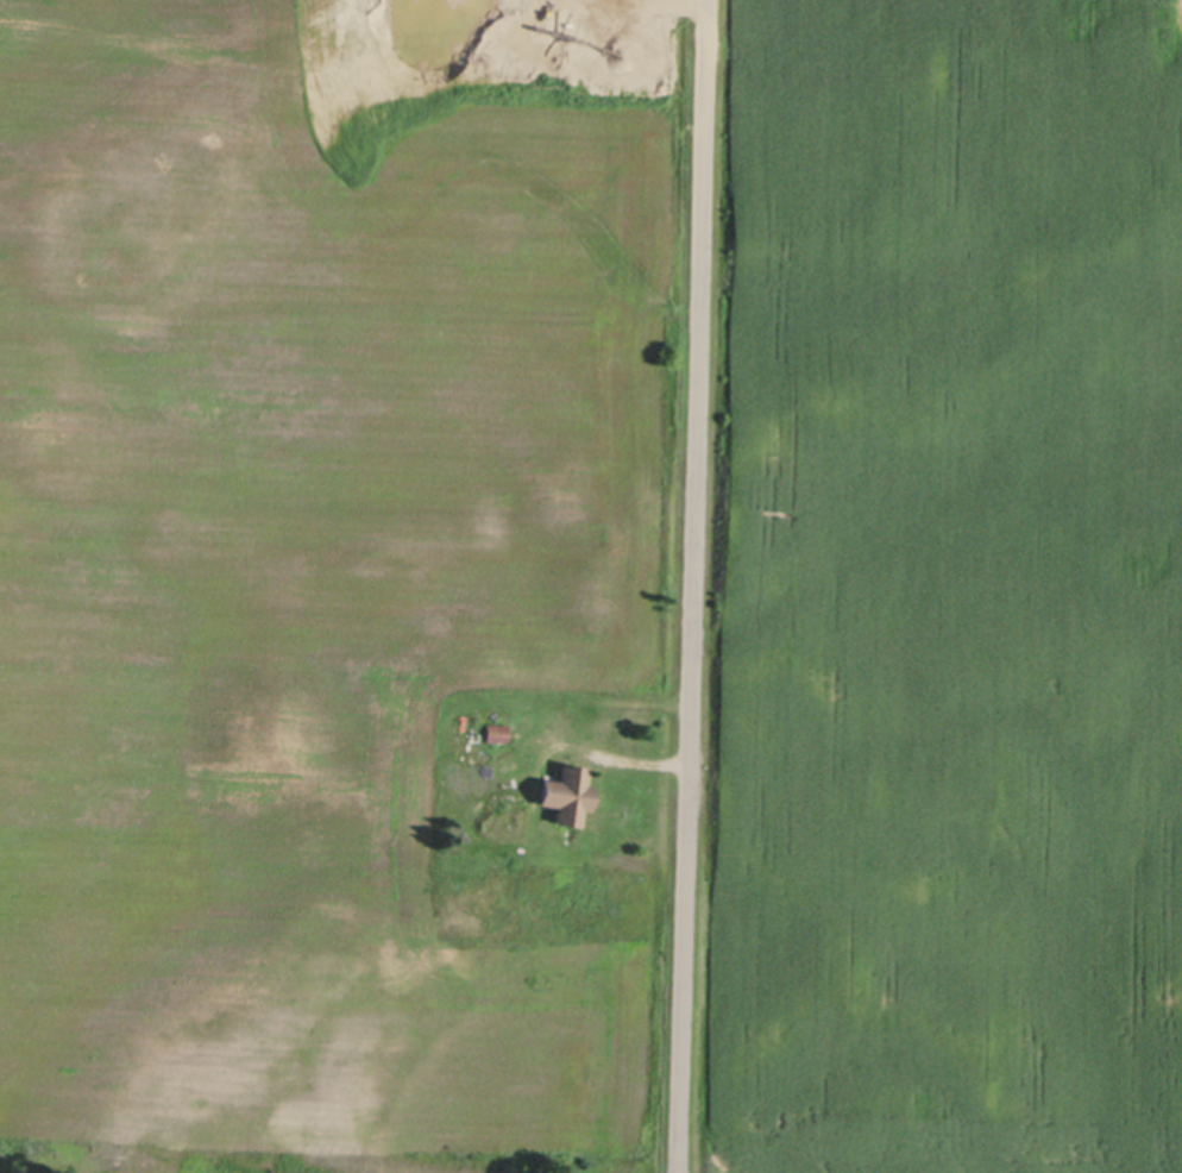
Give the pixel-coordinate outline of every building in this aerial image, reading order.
[(509,722),(509,739),(486,739),(488,721),(509,722)] [(586,763),(585,779),(591,780),(587,807),(581,807),(579,822),(553,818),(555,802),(537,799),(541,773),(559,776),(561,759),(586,763)]
